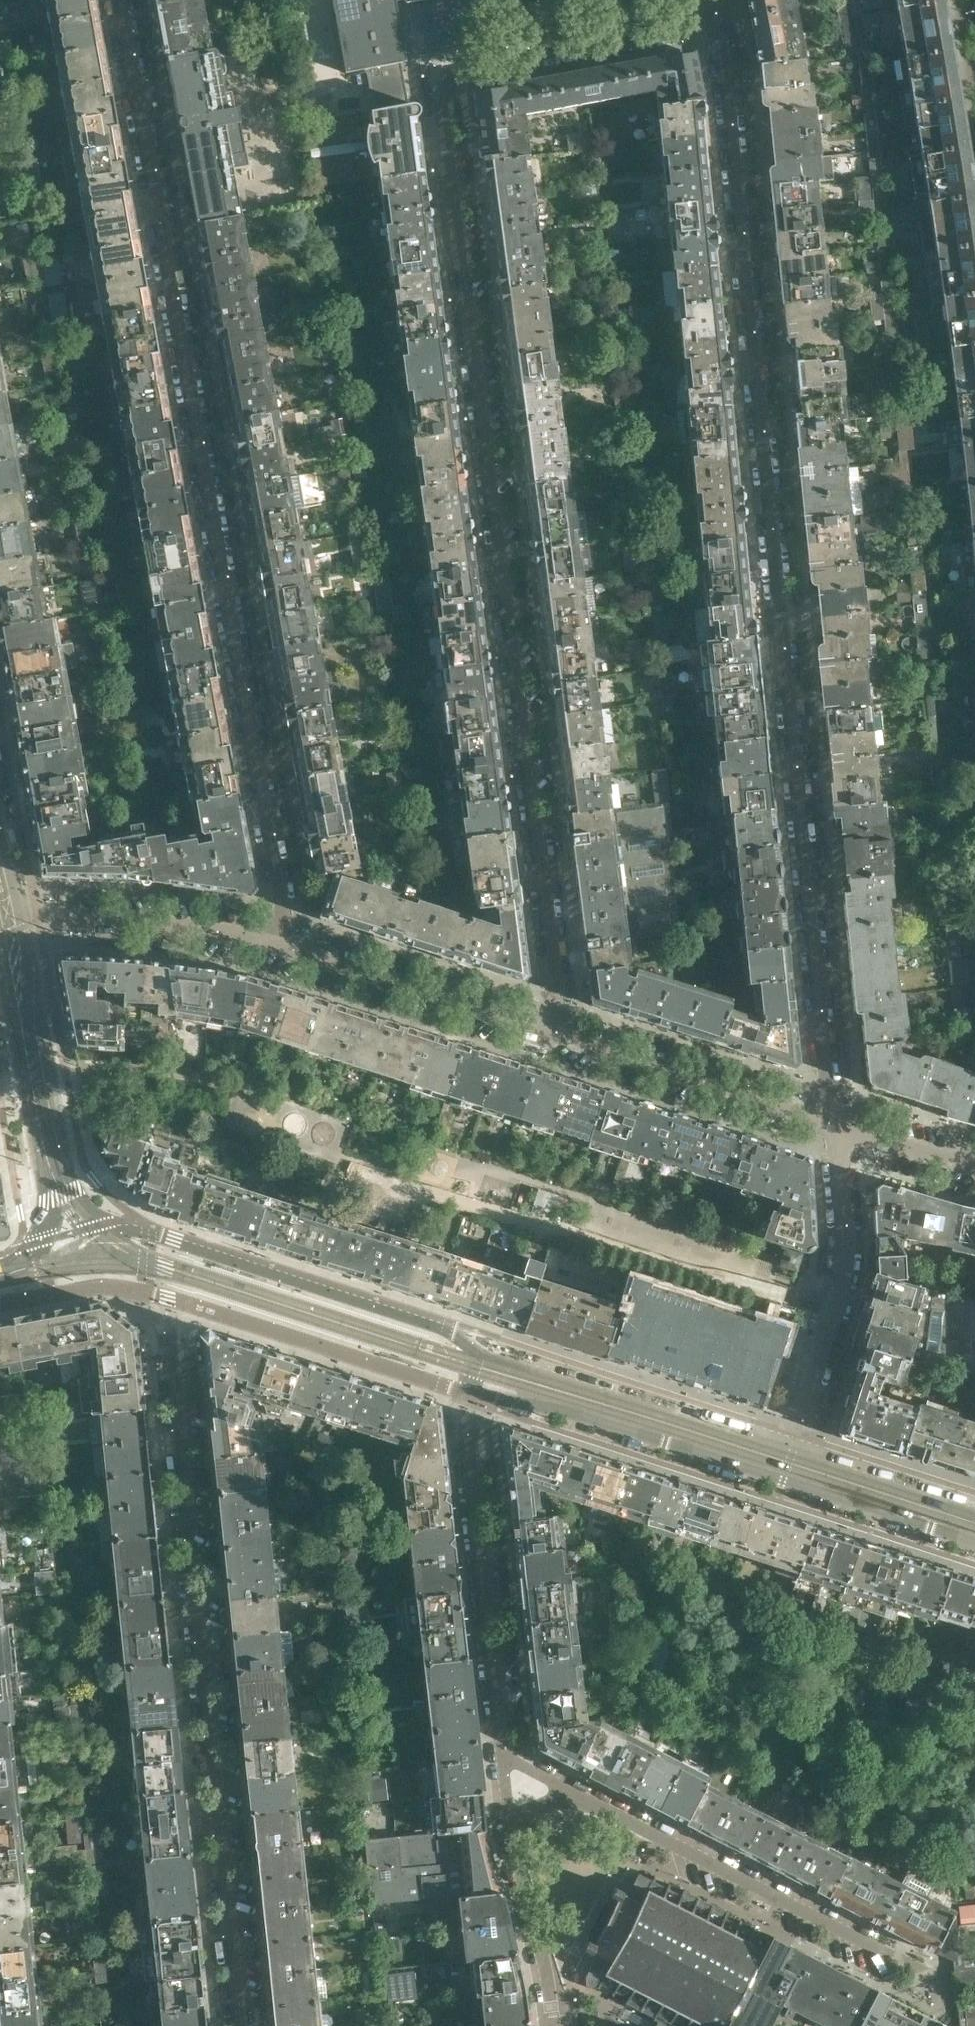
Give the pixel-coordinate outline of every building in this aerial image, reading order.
[(95,0),(51,0),(53,12),(48,13),(50,24),(55,23),(98,15),(95,0)] [(203,8),(199,9),(197,0),(189,0),(157,6),(162,32),(206,24),(203,8)] [(346,71),(345,71),(346,73),(366,69),(401,63),(407,62),(396,1),(403,0),(333,0),(346,71)] [(790,0),(747,0),(750,16),(792,8),(790,0)] [(847,0),(835,0),(840,24),(851,22),(850,17),(847,0)] [(859,0),(847,0),(850,17),(862,15),(859,0)] [(942,0),(899,0),(901,9),(943,4),(942,0)] [(947,28),(946,22),(943,4),(901,9),(904,29),(908,48),(921,46),(918,31),(947,28)] [(796,33),(792,8),(750,16),(755,41),(796,33)] [(104,47),(98,15),(55,23),(59,44),(54,45),(56,56),(104,47)] [(867,37),(862,15),(850,17),(851,22),(855,40),(867,37)] [(858,55),(855,40),(851,22),(840,24),(846,57),(858,55)] [(206,51),(204,40),(209,40),(206,24),(162,32),(167,59),(206,51)] [(951,52),(947,28),(918,31),(921,46),(908,48),(909,57),(951,52)] [(802,61),(796,33),(755,41),(757,53),(755,55),(756,61),(759,63),(759,65),(760,65),(800,61),(802,61)] [(870,53),(867,37),(855,40),(858,55),(859,62),(871,61),(870,53)] [(110,80),(104,47),(56,56),(58,67),(63,66),(67,87),(110,80)] [(247,167),(240,124),(238,109),(235,109),(232,91),(223,92),(220,75),(227,74),(224,57),(214,50),(206,51),(167,59),(178,120),(178,124),(179,125),(180,125),(180,126),(182,126),(183,126),(184,134),(180,134),(196,225),(242,217),(242,216),(241,216),(233,170),(247,167)] [(956,77),(951,52),(909,57),(913,81),(956,77)] [(702,102),(694,54),(665,59),(667,72),(664,72),(666,83),(672,82),(676,104),(702,102)] [(524,114),(656,90),(659,106),(662,105),(676,104),(672,82),(666,83),(664,72),(667,72),(665,59),(665,58),(659,59),(658,57),(653,58),(652,60),(603,69),(602,67),(597,68),(596,70),(572,75),(570,73),(565,74),(565,76),(516,85),(514,83),(509,84),(508,86),(503,87),(503,88),(505,102),(508,101),(509,112),(503,113),(506,136),(521,134),(521,135),(527,134),(524,114)] [(802,76),(800,61),(760,65),(762,90),(807,85),(806,76),(802,76)] [(873,85),(871,61),(859,62),(861,86),(873,85)] [(408,105),(401,63),(366,69),(374,112),(408,105)] [(960,101),(956,77),(913,81),(917,105),(960,101)] [(116,112),(110,80),(67,87),(62,88),(64,99),(69,98),(73,120),(116,112)] [(810,109),(807,85),(762,90),(764,108),(764,110),(765,111),(766,112),(768,113),(769,113),(770,114),(771,113),(810,109)] [(875,109),(873,85),(861,86),(864,110),(875,109)] [(506,136),(503,113),(509,112),(508,101),(505,102),(503,88),(474,94),(481,149),(479,151),(480,157),(483,159),(483,162),(523,157),(524,157),(521,135),(521,134),(506,136)] [(325,114),(321,94),(305,97),(309,117),(325,114)] [(706,136),(703,114),(704,114),(706,112),(706,107),(703,105),(702,105),(702,101),(702,102),(676,104),(662,105),(664,124),(659,124),(660,140),(706,136)] [(964,125),(960,101),(917,105),(921,129),(964,125)] [(421,153),(417,122),(416,118),(417,117),(418,116),(419,115),(420,113),(420,111),(420,110),(420,109),(419,108),(418,107),(417,105),(416,105),(414,104),(413,104),(412,104),(408,105),(374,112),(372,112),(374,129),(366,128),(366,131),(366,137),(366,142),(367,144),(367,146),(368,151),(368,153),(369,157),(370,159),(371,163),(378,161),(381,178),(423,173),(421,153)] [(813,124),(811,109),(810,109),(771,113),(772,126),(771,127),(771,128),(770,129),(770,130),(771,137),(818,133),(817,123),(813,124)] [(878,133),(875,109),(864,110),(866,135),(878,133)] [(121,144),(116,112),(73,120),(77,141),(71,142),(73,153),(121,144)] [(967,149),(964,125),(921,129),(925,153),(967,149)] [(816,157),(815,142),(819,142),(818,133),(771,137),(771,145),(772,145),(772,146),(773,147),(774,149),(775,161),(815,157),(816,157)] [(880,158),(878,133),(866,135),(868,159),(880,158)] [(709,169),(706,136),(660,140),(662,156),(667,156),(669,173),(709,169)] [(127,177),(121,144),(73,153),(75,164),(81,163),(85,185),(127,177)] [(972,180),(970,166),(967,149),(925,153),(928,173),(933,201),(974,197),(972,180)] [(533,189),(530,171),(525,172),(523,157),(483,162),(484,166),(483,166),(481,169),(482,174),(485,175),(487,195),(533,189)] [(817,181),(815,157),(775,161),(773,161),(772,162),(771,163),(770,164),(770,166),(769,167),(771,186),(817,181)] [(883,182),(880,158),(868,159),(871,183),(883,182)] [(712,202),(709,169),(669,173),(671,190),(665,191),(667,207),(712,202)] [(426,194),(423,173),(381,178),(379,178),(382,195),(386,194),(388,211),(428,206),(428,203),(431,200),(430,195),(427,193),(426,194)] [(133,209),(127,177),(85,185),(88,206),(83,207),(85,218),(133,209)] [(814,205),(813,191),(818,190),(817,181),(771,186),(774,209),(814,205)] [(885,206),(883,182),(871,183),(873,207),(885,206)] [(531,222),(529,208),(535,207),(533,189),(487,195),(490,214),(487,216),(488,221),(491,223),(492,228),(531,222)] [(974,197),(933,201),(940,250),(974,246),(974,198),(974,197)] [(714,221),(712,202),(667,207),(668,223),(674,222),(676,240),(716,236),(715,231),(716,231),(718,228),(718,223),(715,221),(714,221)] [(816,220),(814,205),(774,209),(776,233),(822,229),(821,219),(816,220)] [(432,239),(430,218),(433,216),(432,211),(429,209),(428,209),(428,206),(388,211),(391,228),(386,229),(388,245),(432,239)] [(888,230),(885,206),(873,207),(876,232),(888,230)] [(139,242),(133,209),(85,218),(87,229),(92,228),(96,249),(139,242)] [(244,250),(241,235),(245,234),(242,217),(196,225),(202,258),(244,250)] [(541,254),(539,237),(533,237),(531,222),(492,228),(492,230),(489,232),(490,237),(493,239),(496,260),(541,254)] [(819,253),(818,239),(823,238),(822,229),(776,233),(778,257),(819,253)] [(890,255),(888,230),(876,232),(878,256),(890,255)] [(719,269),(717,246),(720,243),(719,238),(716,236),(676,240),(678,257),(672,257),(673,273),(719,269)] [(437,272),(432,239),(388,245),(390,261),(395,260),(397,277),(437,272)] [(145,274),(139,242),(96,249),(91,250),(93,261),(98,260),(102,282),(145,274)] [(940,250),(947,298),(974,295),(974,246),(940,250)] [(253,282),(250,264),(246,265),(244,250),(202,258),(208,290),(253,282)] [(821,268),(819,253),(778,257),(781,281),(827,277),(826,267),(821,268)] [(540,288),(538,273),(543,272),(541,254),(496,260),(498,277),(495,279),(496,284),(499,286),(500,293),(540,288)] [(892,279),(890,255),(878,256),(880,280),(892,279)] [(722,302),(719,269),(673,273),(675,289),(681,289),(682,306),(722,302)] [(441,305),(437,272),(397,277),(399,294),(395,295),(397,311),(441,305)] [(151,306),(145,274),(102,282),(106,303),(101,304),(103,315),(151,306)] [(824,301),(823,287),(828,286),(827,277),(781,281),(783,305),(824,301)] [(895,303),(892,279),(880,280),(883,304),(895,303)] [(255,315),(253,300),(257,300),(253,282),(208,290),(214,323),(255,315)] [(550,320),(547,302),(542,302),(540,288),(500,293),(497,295),(498,300),(501,301),(504,325),(550,320)] [(947,298),(949,317),(953,347),(974,344),(974,295),(947,298)] [(826,315),(824,301),(783,305),(786,329),(831,324),(831,315),(826,315)] [(726,335),(722,302),(682,306),(684,323),(679,324),(680,340),(726,335)] [(897,328),(895,303),(883,304),(885,329),(897,328)] [(443,324),(441,305),(397,311),(399,327),(403,326),(406,343),(445,338),(445,334),(445,333),(448,331),(447,326),(444,324),(443,324)] [(156,339),(151,306),(103,315),(104,326),(110,325),(114,347),(156,339)] [(265,347),(262,329),(258,330),(255,315),(214,323),(220,355),(265,347)] [(548,353),(546,338),(552,337),(550,320),(504,325),(506,342),(504,345),(504,350),(507,351),(508,351),(508,358),(509,358),(548,353)] [(834,348),(831,324),(786,329),(788,348),(788,349),(789,351),(790,352),(791,352),(793,353),(795,353),(795,352),(834,348)] [(900,352),(897,328),(885,329),(888,353),(900,352)] [(728,358),(726,335),(680,340),(682,356),(687,355),(689,373),(729,369),(729,367),(732,365),(731,360),(729,358),(728,358)] [(449,371),(447,349),(450,346),(449,341),(446,339),(445,339),(445,338),(406,343),(408,360),(403,360),(405,377),(449,371)] [(162,371),(156,339),(114,347),(118,368),(112,369),(114,380),(162,371)] [(953,347),(956,371),(974,369),(974,344),(953,347)] [(267,380),(264,365),(268,365),(265,347),(220,355),(226,388),(267,380)] [(837,363),(835,348),(834,348),(795,352),(795,353),(797,376),(842,372),(841,362),(837,363)] [(902,376),(900,352),(888,353),(890,377),(902,376)] [(558,385),(556,367),(550,368),(548,353),(509,358),(508,358),(506,360),(506,365),(510,367),(513,391),(558,385)] [(732,402),(730,383),(731,383),(734,381),(733,376),(730,374),(729,374),(729,369),(689,373),(691,390),(685,391),(687,406),(732,402)] [(956,371),(959,395),(974,393),(974,369),(956,371)] [(168,404),(162,371),(114,380),(116,391),(121,390),(125,411),(168,404)] [(455,391),(452,389),(449,371),(405,377),(407,393),(412,392),(414,409),(454,404),(453,399),(456,396),(455,391)] [(840,396),(839,382),(843,381),(842,372),(797,376),(799,400),(839,396),(839,397),(840,396)] [(905,400),(902,376),(890,377),(893,402),(905,400)] [(277,412),(274,394),(270,395),(267,380),(226,388),(232,420),(277,412)] [(557,418),(555,403),(560,403),(558,385),(513,391),(515,408),(512,410),(513,415),(516,417),(517,423),(557,418)] [(959,395),(962,419),(974,418),(974,393),(959,395)] [(841,420),(839,397),(839,396),(799,400),(798,400),(796,401),(795,402),(794,403),(794,404),(794,405),(793,406),(795,425),(841,420)] [(907,425),(905,400),(893,402),(895,426),(907,425)] [(736,435),(732,402),(687,406),(688,422),(694,422),(696,439),(736,435)] [(174,436),(168,404),(125,411),(120,412),(122,423),(127,422),(131,444),(174,436)] [(458,437),(455,414),(458,411),(457,406),(454,404),(414,409),(416,426),(412,426),(414,442),(458,437)] [(279,445),(276,430),(280,430),(277,412),(232,420),(238,453),(279,445)] [(566,450),(564,432),(559,433),(557,418),(517,423),(514,426),(515,431),(518,432),(521,456),(566,450)] [(962,419),(965,443),(974,442),(974,418),(962,419)] [(839,445),(837,430),(842,430),(841,420),(795,425),(798,449),(839,445)] [(9,425),(8,425),(6,425),(6,426),(0,427),(0,461),(14,458),(9,425)] [(909,449),(907,425),(895,426),(897,450),(909,449)] [(739,468),(736,435),(696,439),(697,457),(692,457),(693,473),(739,468)] [(180,468),(174,436),(131,444),(135,465),(130,466),(132,477),(180,468)] [(464,456),(461,454),(460,454),(458,437),(414,442),(416,458),(421,458),(423,475),(462,470),(461,464),(462,464),(464,461),(464,456)] [(965,443),(968,468),(974,467),(974,442),(965,443)] [(289,477),(285,459),(282,460),(279,445),(238,453),(243,485),(289,477)] [(840,459),(839,445),(798,449),(800,473),(846,468),(845,458),(840,459)] [(912,473),(909,449),(897,450),(900,474),(912,473)] [(565,483),(563,469),(569,468),(566,450),(521,456),(523,473),(521,475),(521,480),(524,482),(525,482),(525,488),(565,483)] [(14,458),(0,461),(0,494),(20,491),(14,458)] [(186,501),(180,468),(132,477),(134,488),(139,487),(143,509),(186,501)] [(741,493),(739,468),(693,473),(695,489),(701,488),(702,506),(742,502),(742,501),(743,501),(745,499),(745,494),(742,493),(741,493)] [(843,492),(842,478),(847,477),(846,468),(800,473),(802,496),(843,492)] [(467,502),(463,479),(464,479),(466,476),(466,472),(463,470),(462,470),(423,475),(425,492),(420,492),(422,508),(467,502)] [(914,498),(912,473),(900,474),(902,499),(914,498)] [(291,510),(288,495),(292,495),(289,477),(243,485),(249,518),(291,510)] [(575,515),(573,497),(567,498),(565,483),(525,488),(523,491),(523,496),(527,497),(530,521),(575,515)] [(20,491),(0,494),(0,528),(26,523),(20,491)] [(845,507),(843,492),(802,496),(805,520),(851,516),(850,506),(845,507)] [(917,522),(914,498),(902,499),(904,510),(905,523),(917,522)] [(191,533),(186,501),(143,509),(147,530),(141,531),(143,542),(191,533)] [(472,522),(469,520),(469,521),(467,502),(422,508),(424,524),(429,524),(431,541),(471,535),(470,529),(473,527),(472,522)] [(746,535),(744,517),(747,515),(746,510),(744,508),(743,508),(742,502),(702,506),(704,523),(698,524),(700,540),(746,535)] [(300,542),(297,524),(293,525),(291,510),(249,518),(255,550),(300,542)] [(906,534),(905,523),(904,510),(883,513),(886,536),(906,534)] [(574,549),(572,534),(577,533),(575,515),(530,521),(532,539),(529,541),(530,546),(533,548),(534,554),(574,549)] [(848,540),(847,526),(852,525),(851,516),(805,520),(807,544),(848,540)] [(919,546),(917,522),(905,523),(906,534),(907,547),(919,546)] [(26,523),(0,528),(0,562),(32,556),(26,523)] [(197,566),(191,533),(143,542),(145,553),(151,552),(155,573),(197,566)] [(475,568),(472,545),(472,544),(475,542),(474,538),(471,536),(471,535),(431,541),(434,557),(429,558),(431,574),(475,568)] [(749,568),(746,535),(700,540),(702,555),(707,555),(709,572),(749,568)] [(850,555),(848,540),(807,544),(810,568),(855,564),(855,554),(850,555)] [(302,575),(300,560),(304,560),(300,542),(255,550),(261,583),(302,575)] [(922,570),(919,546),(907,547),(910,572),(922,570)] [(583,580),(581,563),(575,563),(574,549),(534,554),(531,557),(532,562),(535,563),(538,586),(583,580)] [(32,556),(0,562),(0,596),(38,589),(32,556)] [(858,587),(855,564),(810,568),(812,587),(812,588),(813,589),(813,590),(814,591),(815,591),(817,592),(818,592),(819,591),(858,587)] [(203,598),(197,566),(155,573),(149,574),(151,585),(157,584),(160,606),(203,598)] [(481,588),(478,586),(477,586),(475,568),(431,574),(433,590),(438,589),(440,606),(479,601),(479,595),(481,592),(481,588)] [(752,602),(749,568),(709,572),(711,590),(705,590),(707,606),(752,602)] [(924,595),(922,570),(910,572),(912,596),(924,595)] [(312,607),(309,589),(305,590),(302,575),(261,583),(267,615),(312,607)] [(393,576),(378,577),(379,605),(394,605),(393,576)] [(582,614),(580,599),(586,598),(583,580),(538,586),(542,619),(582,614)] [(861,602),(859,587),(858,587),(819,591),(818,592),(820,604),(819,605),(818,606),(818,607),(818,608),(819,615),(866,611),(865,601),(861,602)] [(44,621),(38,589),(0,596),(0,630),(44,622),(44,621)] [(926,619),(924,595),(912,596),(915,620),(926,619)] [(209,630),(203,598),(160,606),(164,627),(159,628),(161,639),(209,630)] [(484,634),(481,610),(483,608),(483,603),(480,601),(479,601),(440,606),(442,623),(437,624),(439,640),(484,634)] [(755,625),(752,602),(707,606),(708,622),(714,621),(716,638),(716,639),(756,635),(755,633),(758,631),(757,626),(755,625)] [(314,640),(311,625),(315,625),(312,607),(267,615),(273,648),(314,640)] [(864,635),(863,621),(867,620),(866,611),(819,615),(819,622),(820,623),(820,624),(821,625),(822,626),(823,639),(863,635),(863,636),(864,635)] [(592,646),(590,628),(584,629),(582,614),(542,619),(542,620),(540,622),(540,627),(544,629),(547,652),(592,646)] [(929,643),(926,619),(915,620),(917,645),(929,643)] [(51,621),(51,620),(44,621),(44,622),(0,630),(0,645),(2,656),(56,646),(51,621)] [(215,663),(209,630),(161,639),(163,650),(168,649),(172,671),(215,663)] [(489,654),(486,652),(484,634),(439,640),(442,656),(446,655),(449,672),(488,667),(487,661),(487,660),(490,658),(489,654)] [(758,660),(756,635),(716,639),(716,638),(706,639),(709,665),(758,660)] [(865,659),(863,636),(863,635),(823,639),(822,639),(820,640),(819,640),(819,641),(818,642),(818,643),(817,645),(819,664),(865,659)] [(324,672),(321,654),(317,655),(314,640),(273,648),(279,680),(324,672)] [(931,668),(929,643),(917,645),(919,669),(931,668)] [(60,671),(56,646),(2,656),(7,681),(60,671)] [(590,679),(589,664),(594,664),(592,646),(547,652),(549,670),(546,673),(547,678),(550,679),(551,684),(590,679)] [(862,683),(861,669),(866,668),(865,659),(819,664),(822,687),(862,683)] [(761,685),(758,660),(709,665),(711,690),(761,685)] [(221,695),(217,675),(215,663),(172,671),(176,692),(171,693),(173,704),(221,695)] [(492,673),(491,669),(488,667),(449,672),(451,689),(446,690),(448,706),(492,700),(489,676),(492,673)] [(934,692),(931,668),(919,669),(922,693),(934,692)] [(65,697),(60,671),(7,681),(11,707),(65,697)] [(326,705),(323,690),(327,690),(324,672),(279,680),(285,713),(326,705)] [(600,711),(598,693),(592,694),(590,679),(551,684),(551,686),(548,688),(549,693),(552,695),(555,717),(600,711)] [(864,698),(862,683),(822,687),(824,711),(870,707),(869,697),(864,698)] [(763,710),(761,685),(711,690),(714,715),(763,710)] [(122,713),(118,692),(109,694),(113,714),(122,713)] [(936,716),(934,692),(922,693),(924,717),(936,716)] [(226,728),(221,695),(173,704),(175,715),(180,714),(184,735),(226,728)] [(70,722),(65,697),(11,707),(16,732),(70,722)] [(497,733),(492,700),(448,706),(450,722),(455,721),(457,738),(497,733)] [(336,737),(332,719),(329,720),(326,705),(285,713),(290,745),(336,737)] [(867,731),(866,717),(871,716),(870,707),(824,711),(827,735),(867,731)] [(766,735),(763,710),(714,715),(716,741),(723,740),(766,735)] [(599,744),(597,729),(603,729),(600,711),(555,717),(558,736),(557,736),(555,739),(555,744),(559,745),(559,749),(599,744)] [(939,741),(936,716),(924,717),(927,742),(939,741)] [(74,747),(70,722),(16,732),(20,757),(74,747)] [(232,760),(226,728),(184,735),(178,736),(180,747),(186,746),(190,768),(232,760)] [(869,746),(867,731),(827,735),(829,759),(875,755),(874,745),(869,746)] [(501,766),(497,733),(457,738),(459,755),(455,756),(457,772),(501,766)] [(769,771),(766,735),(723,740),(725,758),(718,759),(720,776),(769,771)] [(338,770),(335,755),(339,755),(336,737),(290,745),(296,778),(338,770)] [(941,765),(939,741),(927,742),(929,766),(941,765)] [(609,776),(606,758),(601,759),(599,744),(559,749),(560,751),(559,751),(557,754),(557,759),(560,761),(561,760),(563,782),(609,776)] [(79,773),(74,747),(20,757),(25,783),(74,774),(79,773)] [(872,779),(871,765),(876,764),(875,755),(829,759),(831,783),(872,779)] [(238,792),(232,760),(190,768),(193,789),(188,790),(190,802),(195,801),(195,800),(238,792)] [(943,789),(941,765),(929,766),(932,790),(943,789)] [(503,785),(501,766),(457,772),(459,788),(463,787),(466,804),(505,799),(505,794),(507,792),(507,787),(504,785),(503,785)] [(347,802),(344,785),(340,785),(338,770),(296,778),(302,810),(347,802)] [(773,806),(769,771),(720,776),(721,793),(728,792),(730,811),(773,806)] [(83,796),(81,786),(77,787),(74,774),(25,783),(29,806),(83,796)] [(607,810),(605,795),(611,794),(609,776),(563,782),(566,802),(563,804),(564,809),(567,811),(568,815),(607,810)] [(874,794),(872,779),(831,783),(834,807),(879,802),(879,793),(874,794)] [(244,825),(240,802),(238,792),(195,800),(195,801),(201,829),(205,832),(211,831),(210,831),(244,825)] [(83,821),(80,808),(85,807),(83,796),(29,806),(34,830),(83,821)] [(509,832),(507,810),(509,808),(509,803),(506,801),(505,801),(505,799),(466,804),(468,821),(463,821),(465,838),(509,832)] [(349,835),(347,820),(351,820),(347,802),(302,810),(308,843),(349,835)] [(686,958),(673,852),(667,802),(607,810),(568,815),(568,817),(566,819),(568,835),(570,836),(585,949),(583,950),(585,967),(587,968),(587,970),(623,965),(623,966),(686,958)] [(882,826),(879,802),(834,807),(836,826),(836,827),(837,828),(837,829),(838,830),(839,830),(841,831),(842,831),(843,830),(882,826)] [(775,830),(773,806),(730,811),(733,846),(776,842),(777,841),(778,839),(778,838),(778,836),(778,835),(777,832),(776,831),(775,830)] [(66,841),(66,838),(85,835),(83,821),(34,830),(39,858),(70,853),(69,847),(68,841),(66,841)] [(153,882),(145,838),(142,824),(131,826),(133,836),(120,838),(128,879),(153,882)] [(255,887),(247,843),(244,825),(210,831),(211,831),(213,844),(221,891),(248,895),(249,895),(256,888),(255,887)] [(885,841),(883,826),(882,826),(843,830),(842,831),(845,854),(890,850),(889,840),(885,841)] [(515,848),(513,832),(509,832),(465,838),(470,873),(513,868),(511,849),(515,848)] [(187,886),(179,843),(165,846),(163,835),(145,838),(153,882),(187,886)] [(359,868),(356,850),(352,850),(349,835),(308,843),(314,876),(359,868)] [(128,879),(120,838),(86,844),(89,859),(89,864),(96,864),(96,866),(96,878),(128,879)] [(221,891),(213,844),(195,847),(194,840),(179,843),(187,886),(221,891)] [(778,864),(776,842),(733,846),(737,882),(780,877),(780,876),(780,875),(781,874),(781,873),(781,872),(781,870),(781,869),(781,867),(779,865),(778,864)] [(89,864),(89,859),(86,844),(69,847),(70,853),(39,858),(42,877),(96,878),(96,866),(96,864),(89,864)] [(888,874),(887,860),(891,859),(890,850),(845,854),(847,878),(887,874),(887,875),(888,874)] [(522,903),(520,886),(516,887),(513,868),(470,873),(472,894),(474,894),(476,909),(496,907),(496,906),(517,903),(522,903)] [(889,898),(887,875),(887,874),(847,878),(845,878),(844,878),(843,879),(842,881),(842,883),(841,884),(843,903),(889,898)] [(356,928),(369,886),(349,879),(349,880),(335,876),(321,916),(320,919),(336,925),(337,921),(356,928)] [(782,898),(780,877),(737,882),(741,917),(783,913),(783,911),(784,909),(784,908),(785,907),(785,906),(785,904),(784,901),(783,899),(782,898)] [(389,942),(402,901),(388,896),(390,892),(369,886),(356,928),(374,933),(373,936),(389,942)] [(894,946),(889,898),(843,903),(848,950),(894,946)] [(423,949),(437,907),(417,901),(415,905),(402,901),(389,942),(404,946),(405,943),(423,949)] [(527,975),(517,903),(496,906),(496,907),(499,927),(500,926),(502,937),(491,970),(521,980),(527,975)] [(469,923),(469,922),(456,918),(457,914),(437,907),(423,949),(442,955),(441,959),(456,963),(469,923)] [(958,935),(956,910),(944,912),(944,917),(946,936),(958,935)] [(785,932),(783,913),(741,917),(744,952),(787,948),(787,945),(787,944),(788,942),(788,941),(788,939),(788,938),(788,937),(787,935),(787,934),(785,932)] [(947,941),(946,936),(944,917),(930,918),(933,942),(947,941)] [(491,970),(502,937),(500,926),(499,927),(494,926),(470,918),(469,922),(469,923),(456,963),(472,968),(473,965),(473,964),(491,970)] [(960,959),(958,935),(946,936),(947,941),(948,960),(960,959)] [(891,970),(890,956),(895,955),(894,946),(848,950),(850,974),(891,970)] [(790,984),(787,948),(744,952),(748,988),(759,987),(790,984)] [(105,992),(105,959),(60,957),(57,961),(62,987),(78,987),(77,991),(105,992)] [(141,1003),(143,961),(105,959),(105,992),(124,993),(124,1002),(141,1003)] [(963,983),(960,959),(948,960),(951,985),(963,983)] [(176,1015),(168,965),(143,961),(141,1003),(158,1004),(157,1015),(176,1015)] [(208,1023),(213,971),(168,965),(176,1015),(176,1017),(208,1023)] [(624,1014),(636,978),(635,978),(624,974),(623,966),(623,965),(587,970),(592,1003),(624,1014)] [(893,985),(891,970),(850,974),(853,998),(899,994),(898,984),(893,985)] [(241,1029),(246,977),(213,971),(208,1023),(241,1029)] [(656,1024),(669,984),(637,973),(635,978),(636,978),(624,1014),(656,1024)] [(269,1038),(285,989),(269,984),(246,977),(241,1029),(269,1038)] [(965,1008),(963,983),(951,985),(953,1009),(965,1008)] [(687,1034),(700,994),(669,984),(656,1024),(687,1034)] [(794,1019),(790,984),(759,987),(762,1022),(768,1022),(794,1019)] [(104,1024),(105,992),(77,991),(78,987),(62,987),(69,1024),(104,1025),(104,1024)] [(304,1050),(320,1000),(285,989),(269,1038),(304,1050)] [(719,1044),(729,1014),(732,1004),(700,994),(687,1034),(719,1044)] [(901,1018),(901,1017),(899,994),(853,998),(855,1017),(855,1018),(855,1019),(856,1020),(857,1021),(858,1021),(859,1022),(861,1022),(862,1022),(901,1018)] [(340,1061),(356,1012),(320,1000),(304,1050),(340,1061)] [(968,1032),(965,1008),(953,1009),(956,1033),(968,1032)] [(375,1073),(391,1023),(356,1012),(340,1061),(375,1073)] [(756,1056),(768,1022),(762,1022),(761,1024),(729,1014),(719,1044),(756,1056)] [(905,1036),(909,1031),(905,1028),(904,1017),(901,1017),(901,1018),(862,1022),(864,1045),(899,1042),(905,1035),(905,1036)] [(798,1063),(794,1019),(768,1022),(756,1056),(793,1068),(798,1063)] [(411,1084),(427,1035),(391,1023),(375,1073),(411,1084)] [(120,1039),(121,1025),(104,1024),(104,1025),(69,1024),(73,1049),(123,1051),(124,1039),(120,1039)] [(969,1049),(968,1032),(956,1033),(957,1050),(969,1049)] [(446,1096),(462,1046),(427,1035),(411,1084),(446,1096)] [(894,1095),(904,1056),(905,1056),(915,1044),(905,1036),(905,1035),(899,1042),(864,1045),(865,1054),(864,1054),(866,1082),(868,1081),(872,1086),(871,1088),(894,1095)] [(481,1107),(497,1057),(462,1046),(446,1096),(481,1107)] [(922,1084),(929,1058),(920,1056),(918,1060),(905,1056),(904,1056),(894,1095),(907,1099),(907,1098),(916,1101),(922,1084)] [(517,1118),(533,1069),(497,1057),(481,1107),(517,1118)] [(940,1109),(951,1071),(951,1069),(937,1065),(938,1061),(929,1058),(922,1084),(916,1101),(938,1108),(940,1109)] [(552,1130),(568,1080),(533,1069),(517,1118),(552,1130)] [(961,1121),(973,1077),(951,1071),(940,1109),(938,1108),(938,1110),(938,1112),(938,1113),(940,1114),(941,1115),(942,1116),(943,1116),(961,1121)] [(973,1077),(961,1121),(974,1125),(974,1078),(973,1077)] [(588,1139),(604,1092),(568,1080),(552,1130),(588,1141),(589,1139),(588,1139)] [(623,1150),(638,1103),(604,1092),(588,1139),(589,1139),(623,1150)] [(243,1115),(248,1099),(237,1095),(232,1111),(243,1115)] [(657,1161),(673,1114),(638,1103),(623,1150),(657,1161)] [(692,1173),(707,1125),(673,1114),(657,1161),(692,1173)] [(123,1134),(127,1123),(103,1115),(99,1126),(123,1134)] [(137,1185),(154,1129),(138,1124),(134,1137),(123,1134),(99,1126),(97,1134),(105,1137),(102,1147),(106,1155),(114,1157),(111,1166),(123,1170),(120,1179),(123,1180),(122,1182),(133,1192),(136,1184),(137,1185)] [(726,1184),(741,1136),(707,1125),(692,1173),(726,1184)] [(192,1177),(198,1156),(191,1141),(155,1130),(155,1129),(154,1129),(137,1185),(136,1184),(133,1192),(149,1198),(147,1203),(162,1208),(161,1211),(177,1217),(176,1219),(192,1224),(206,1182),(192,1177)] [(760,1195),(775,1147),(741,1136),(726,1184),(760,1195)] [(812,1211),(810,1163),(805,1157),(775,1147),(760,1195),(780,1201),(812,1211)] [(223,1234),(236,1192),(206,1182),(192,1224),(223,1234)] [(906,1235),(914,1192),(897,1186),(896,1189),(880,1184),(875,1188),(876,1204),(873,1205),(877,1274),(895,1279),(905,1279),(904,1251),(894,1237),(894,1234),(900,1233),(906,1235)] [(253,1244),(267,1201),(236,1192),(223,1234),(253,1244)] [(928,1244),(937,1198),(914,1192),(906,1235),(920,1237),(919,1242),(928,1244)] [(952,1244),(959,1205),(937,1198),(928,1244),(937,1246),(938,1241),(951,1243),(952,1244)] [(284,1254),(297,1211),(267,1201),(253,1244),(284,1254)] [(814,1246),(812,1211),(780,1201),(776,1212),(771,1210),(762,1238),(804,1251),(814,1246)] [(974,1250),(974,1208),(959,1205),(952,1244),(951,1243),(951,1245),(966,1248),(965,1253),(974,1255),(974,1250)] [(314,1264),(328,1221),(297,1211),(284,1254),(314,1264)] [(6,1219),(5,1214),(0,1215),(0,1240),(4,1239),(5,1239),(9,1233),(6,1219)] [(344,1274),(358,1231),(328,1221),(314,1264),(344,1274)] [(375,1283),(389,1241),(358,1231),(344,1274),(375,1283)] [(405,1293),(419,1251),(389,1241),(375,1283),(405,1293)] [(570,1270),(574,1259),(576,1253),(564,1250),(559,1266),(570,1270)] [(796,1269),(801,1255),(786,1250),(782,1265),(796,1269)] [(436,1303),(450,1261),(419,1251),(405,1293),(436,1303)] [(523,1331),(540,1278),(545,1264),(527,1258),(522,1273),(525,1274),(521,1284),(510,1280),(497,1323),(523,1331)] [(595,1278),(598,1267),(574,1259),(570,1270),(595,1278)] [(466,1313),(480,1270),(450,1261),(436,1303),(466,1313)] [(620,1286),(624,1275),(598,1267),(595,1278),(620,1286)] [(497,1323),(510,1280),(480,1270),(466,1313),(497,1323)] [(929,1315),(930,1307),(933,1291),(919,1287),(895,1279),(877,1274),(872,1289),(876,1290),(873,1299),(916,1312),(916,1311),(929,1315)] [(767,1393),(788,1328),(631,1277),(615,1327),(607,1325),(615,1302),(590,1294),(572,1347),(762,1408),(767,1393)] [(548,1339),(565,1286),(540,1278),(523,1331),(548,1339)] [(572,1347),(590,1294),(565,1286),(548,1339),(572,1347)] [(969,1315),(969,1298),(933,1291),(930,1307),(969,1315)] [(970,1373),(969,1315),(930,1307),(929,1315),(916,1311),(916,1312),(873,1299),(869,1312),(870,1314),(873,1314),(870,1322),(913,1335),(912,1336),(925,1340),(922,1363),(970,1373)] [(135,1329),(101,1303),(82,1306),(90,1347),(95,1346),(96,1354),(112,1353),(111,1342),(120,1342),(119,1338),(136,1336),(135,1329)] [(90,1347),(82,1306),(48,1312),(56,1353),(55,1353),(57,1364),(71,1361),(69,1351),(90,1347)] [(56,1353),(48,1312),(14,1319),(24,1370),(37,1367),(35,1357),(55,1353),(56,1353)] [(14,1319),(0,1321),(0,1363),(8,1362),(10,1372),(24,1370),(14,1319)] [(922,1363),(925,1340),(912,1336),(913,1335),(870,1322),(865,1338),(869,1339),(867,1347),(909,1361),(922,1363)] [(224,1384),(238,1341),(208,1331),(203,1336),(207,1378),(224,1384)] [(140,1374),(136,1336),(119,1338),(120,1342),(111,1342),(112,1353),(96,1354),(98,1371),(87,1372),(89,1387),(99,1386),(99,1379),(140,1374)] [(255,1393),(269,1351),(238,1341),(224,1384),(234,1387),(236,1382),(242,1384),(241,1389),(255,1393)] [(901,1386),(909,1361),(867,1347),(853,1390),(871,1396),(876,1378),(882,1380),(901,1386)] [(287,1404),(301,1361),(269,1351),(255,1393),(277,1400),(275,1404),(286,1408),(287,1404)] [(317,1418),(332,1371),(301,1361),(287,1404),(308,1410),(307,1414),(317,1418)] [(350,1424),(364,1381),(332,1371),(317,1418),(327,1421),(329,1417),(350,1424)] [(143,1409),(140,1374),(99,1379),(99,1386),(101,1399),(90,1400),(92,1414),(100,1413),(143,1409)] [(252,1405),(250,1401),(232,1395),(234,1387),(224,1384),(207,1378),(211,1417),(213,1417),(250,1429),(253,1418),(248,1417),(252,1405)] [(871,1443),(886,1397),(877,1394),(882,1380),(876,1378),(871,1396),(853,1390),(839,1433),(871,1443)] [(380,1438),(395,1391),(364,1381),(350,1424),(371,1430),(370,1435),(380,1438)] [(413,1444),(426,1401),(395,1391),(380,1438),(390,1441),(392,1437),(412,1444),(413,1444)] [(903,1454),(916,1412),(894,1405),(896,1400),(886,1397),(871,1443),(903,1454)] [(445,1459),(439,1405),(426,1401),(413,1444),(412,1444),(409,1453),(433,1460),(445,1459)] [(948,1468),(964,1418),(957,1415),(956,1419),(925,1409),(926,1406),(918,1403),(916,1412),(903,1454),(948,1468)] [(146,1440),(143,1409),(100,1413),(103,1445),(146,1440)] [(253,1430),(250,1429),(213,1417),(211,1417),(216,1460),(256,1455),(253,1430)] [(970,1424),(971,1420),(964,1418),(948,1468),(974,1477),(974,1425),(970,1424)] [(524,1468),(534,1436),(501,1425),(505,1462),(524,1468)] [(552,1488),(566,1446),(534,1436),(524,1468),(525,1478),(531,1480),(531,1481),(552,1488)] [(150,1472),(146,1440),(103,1445),(106,1476),(150,1472)] [(582,1503),(597,1456),(566,1446),(552,1488),(573,1495),(572,1500),(582,1503)] [(449,1492),(445,1459),(433,1460),(409,1453),(406,1452),(402,1462),(393,1459),(394,1475),(407,1479),(449,1492)] [(269,1488),(267,1465),(264,1465),(262,1455),(256,1455),(216,1460),(219,1493),(259,1489),(269,1488)] [(615,1508),(629,1466),(597,1456),(582,1503),(592,1506),(594,1501),(615,1508)] [(535,1510),(531,1481),(531,1480),(525,1478),(524,1468),(505,1462),(512,1520),(545,1516),(544,1516),(544,1509),(535,1510)] [(644,1523),(659,1476),(629,1467),(629,1466),(615,1508),(636,1515),(634,1520),(644,1523)] [(153,1504),(150,1472),(106,1476),(109,1508),(153,1504)] [(677,1528),(690,1486),(659,1476),(644,1523),(655,1526),(656,1521),(677,1528)] [(452,1525),(449,1492),(407,1479),(410,1503),(398,1504),(401,1531),(408,1530),(452,1525)] [(706,1543),(721,1496),(690,1486),(677,1528),(698,1535),(697,1540),(706,1543)] [(263,1525),(259,1489),(219,1493),(223,1529),(263,1525)] [(739,1548),(752,1506),(721,1496),(706,1543),(716,1546),(717,1541),(739,1548)] [(156,1536),(153,1504),(109,1508),(113,1541),(117,1540),(156,1536)] [(768,1563),(783,1516),(752,1506),(739,1548),(760,1555),(759,1560),(768,1563)] [(558,1537),(556,1519),(556,1515),(544,1516),(545,1516),(512,1520),(516,1554),(560,1549),(564,1548),(563,1537),(558,1537)] [(801,1568),(814,1526),(783,1516),(768,1563),(777,1566),(779,1561),(800,1568),(801,1568)] [(601,1552),(610,1524),(590,1518),(581,1545),(601,1552)] [(266,1561),(263,1525),(223,1529),(227,1565),(266,1561)] [(456,1559),(452,1525),(408,1530),(403,1536),(404,1539),(410,1544),(414,1544),(417,1563),(456,1559)] [(822,1579),(837,1534),(814,1526),(801,1568),(800,1568),(795,1583),(819,1591),(823,1580),(822,1579)] [(845,1587),(860,1541),(837,1534),(822,1579),(823,1580),(835,1584),(834,1588),(844,1591),(846,1587),(845,1587)] [(160,1568),(156,1536),(117,1540),(120,1572),(160,1568)] [(866,1598),(883,1548),(860,1541),(845,1587),(846,1587),(858,1591),(857,1595),(866,1598)] [(891,1601),(905,1556),(883,1548),(866,1598),(876,1601),(877,1597),(890,1601),(891,1601)] [(577,1603),(574,1581),(574,1580),(570,1581),(569,1571),(563,1572),(560,1549),(516,1554),(524,1626),(575,1620),(573,1603),(577,1603)] [(913,1609),(928,1563),(905,1556),(891,1601),(890,1601),(888,1605),(899,1609),(900,1605),(913,1609)] [(460,1592),(456,1559),(417,1563),(420,1596),(460,1592)] [(270,1596),(266,1561),(227,1565),(230,1600),(270,1596)] [(936,1617),(951,1571),(928,1563),(913,1609),(927,1613),(925,1617),(935,1621),(936,1617)] [(163,1600),(160,1568),(120,1572),(123,1604),(163,1600)] [(633,1581),(633,1569),(620,1569),(620,1581),(633,1581)] [(974,1600),(974,1578),(951,1571),(936,1617),(946,1620),(948,1616),(968,1622),(974,1600)] [(464,1625),(460,1592),(420,1596),(424,1630),(464,1625)] [(274,1632),(270,1596),(230,1600),(234,1636),(274,1632)] [(7,1599),(0,1599),(0,1624),(10,1623),(7,1599)] [(166,1631),(163,1600),(123,1604),(126,1635),(166,1631)] [(578,1654),(575,1620),(524,1626),(528,1660),(578,1654)] [(468,1659),(464,1625),(424,1630),(428,1663),(468,1659)] [(169,1663),(166,1631),(126,1635),(130,1667),(169,1663)] [(277,1667),(274,1632),(234,1636),(238,1671),(277,1667)] [(582,1688),(578,1654),(528,1660),(532,1694),(582,1688)] [(471,1692),(468,1659),(428,1663),(432,1697),(471,1692)] [(173,1695),(169,1663),(130,1667),(133,1699),(173,1695)] [(281,1703),(277,1667),(238,1671),(241,1707),(281,1703)] [(11,1673),(4,1674),(0,1674),(0,1699),(6,1698),(10,1698),(9,1688),(13,1688),(11,1673)] [(586,1722),(582,1688),(532,1694),(536,1728),(586,1722)] [(475,1726),(471,1692),(432,1697),(435,1730),(475,1726)] [(176,1727),(173,1695),(133,1699),(136,1731),(176,1727)] [(6,1698),(0,1699),(0,1724),(6,1723),(6,1724),(9,1723),(6,1698)] [(285,1738),(281,1703),(241,1707),(245,1743),(285,1738)] [(575,1767),(597,1725),(586,1722),(536,1728),(537,1743),(538,1745),(539,1746),(540,1748),(541,1749),(543,1750),(575,1767)] [(6,1724),(6,1723),(0,1724),(0,1757),(9,1756),(6,1724)] [(603,1781),(624,1739),(597,1725),(575,1767),(603,1781)] [(479,1759),(475,1726),(435,1730),(439,1763),(479,1759)] [(179,1759),(176,1727),(136,1731),(139,1763),(179,1759)] [(288,1774),(285,1738),(245,1743),(249,1778),(288,1774)] [(630,1795),(651,1753),(624,1739),(603,1781),(630,1795)] [(657,1809),(679,1767),(651,1753),(630,1795),(657,1809)] [(9,1756),(0,1757),(0,1789),(13,1787),(9,1756)] [(182,1790),(179,1759),(139,1763),(143,1795),(182,1790)] [(483,1793),(479,1759),(439,1763),(443,1797),(482,1793),(483,1793)] [(686,1824),(704,1787),(705,1787),(708,1782),(679,1767),(657,1809),(686,1824)] [(292,1810),(288,1774),(249,1778),(252,1814),(292,1810)] [(13,1787),(0,1789),(0,1821),(16,1819),(13,1787)] [(714,1838),(735,1799),(721,1791),(719,1795),(705,1787),(704,1787),(686,1824),(714,1838)] [(186,1822),(182,1790),(143,1795),(146,1826),(186,1822)] [(485,1830),(482,1793),(443,1797),(431,1798),(433,1816),(436,1816),(437,1828),(429,1829),(429,1834),(485,1830)] [(742,1853),(761,1817),(747,1809),(749,1806),(735,1799),(714,1838),(742,1853)] [(297,1842),(293,1810),(292,1810),(252,1814),(256,1846),(297,1842)] [(771,1867),(789,1831),(790,1831),(791,1828),(777,1820),(775,1824),(761,1817),(742,1853),(771,1867)] [(16,1819),(0,1821),(0,1853),(19,1851),(16,1819)] [(189,1854),(186,1822),(146,1826),(149,1858),(189,1854)] [(485,1830),(429,1834),(426,1834),(426,1830),(416,1831),(416,1835),(366,1839),(372,1903),(463,1895),(501,1891),(485,1830)] [(799,1882),(819,1842),(805,1835),(803,1838),(790,1831),(789,1831),(771,1867),(799,1882)] [(300,1874),(297,1842),(256,1846),(259,1878),(300,1874)] [(846,1860),(832,1853),(833,1849),(819,1842),(799,1882),(827,1896),(846,1860)] [(19,1851),(0,1853),(0,1885),(23,1882),(19,1851)] [(192,1886),(189,1854),(149,1858),(152,1890),(192,1886)] [(854,1910),(875,1869),(861,1862),(859,1866),(846,1859),(846,1860),(827,1896),(854,1910)] [(880,1924),(899,1887),(887,1880),(889,1876),(875,1869),(854,1910),(880,1924)] [(778,1968),(790,1945),(770,1935),(767,1939),(754,1933),(753,1932),(740,1925),(739,1925),(726,1918),(728,1913),(684,1890),(681,1895),(669,1889),(668,1888),(656,1882),(655,1882),(639,1873),(627,1896),(623,1893),(623,1892),(614,1887),(611,1894),(609,1894),(606,1899),(606,1898),(587,1935),(587,1936),(585,1941),(586,1941),(583,1949),(592,1953),(592,1952),(597,1954),(585,1977),(586,1985),(594,1989),(597,1988),(599,1984),(628,1998),(625,2004),(654,2019),(651,2025),(770,2025),(784,2000),(796,1977),(778,1968)] [(303,1906),(300,1874),(259,1878),(262,1910),(303,1906)] [(23,1882),(0,1885),(0,1917),(26,1914),(23,1882)] [(195,1918),(192,1886),(152,1890),(156,1922),(195,1918)] [(907,1937),(928,1896),(914,1889),(912,1893),(899,1887),(880,1924),(907,1937)] [(509,1923),(501,1891),(463,1895),(467,1928),(509,1923)] [(934,1951),(953,1914),(940,1908),(942,1904),(928,1896),(907,1937),(934,1951)] [(965,1933),(974,1934),(974,1901),(966,1901),(965,1933)] [(307,1938),(303,1906),(262,1910),(266,1942),(307,1938)] [(26,1914),(0,1917),(0,1949),(29,1946),(26,1914)] [(957,1963),(956,1925),(956,1916),(953,1914),(934,1951),(957,1963)] [(198,1947),(195,1918),(156,1922),(159,1951),(198,1947)] [(517,1955),(509,1923),(467,1928),(470,1960),(477,1960),(477,1959),(517,1955)] [(377,1962),(375,1939),(374,1935),(365,1936),(368,1963),(377,1962)] [(310,1969),(307,1938),(266,1942),(269,1974),(310,1969)] [(877,1990),(790,1945),(778,1968),(796,1977),(784,2000),(836,2025),(859,2025),(877,1990)] [(29,1946),(0,1949),(0,1981),(33,1978),(29,1946)] [(201,1976),(198,1947),(159,1951),(162,1980),(201,1976)] [(525,1986),(517,1955),(477,1959),(477,1960),(481,1995),(486,1995),(486,1994),(525,1990),(525,1986)] [(379,1990),(378,1970),(377,1966),(364,1967),(367,1991),(379,1990)] [(313,2001),(310,1969),(269,1974),(272,2005),(313,2001)] [(390,1971),(392,1995),(420,1993),(419,1969),(390,1971)] [(204,2005),(201,1976),(162,1980),(165,2009),(204,2005)] [(33,1978),(0,1981),(0,2013),(36,2009),(33,1978)] [(525,1990),(486,1994),(486,1995),(489,2025),(491,2025),(529,2022),(525,1990)] [(877,1990),(859,2025),(948,2025),(877,1990)] [(313,2001),(272,2005),(274,2025),(316,2025),(313,2001)] [(204,2005),(165,2009),(166,2025),(206,2025),(204,2005)] [(36,2009),(0,2013),(0,2025),(38,2025),(36,2009)]
